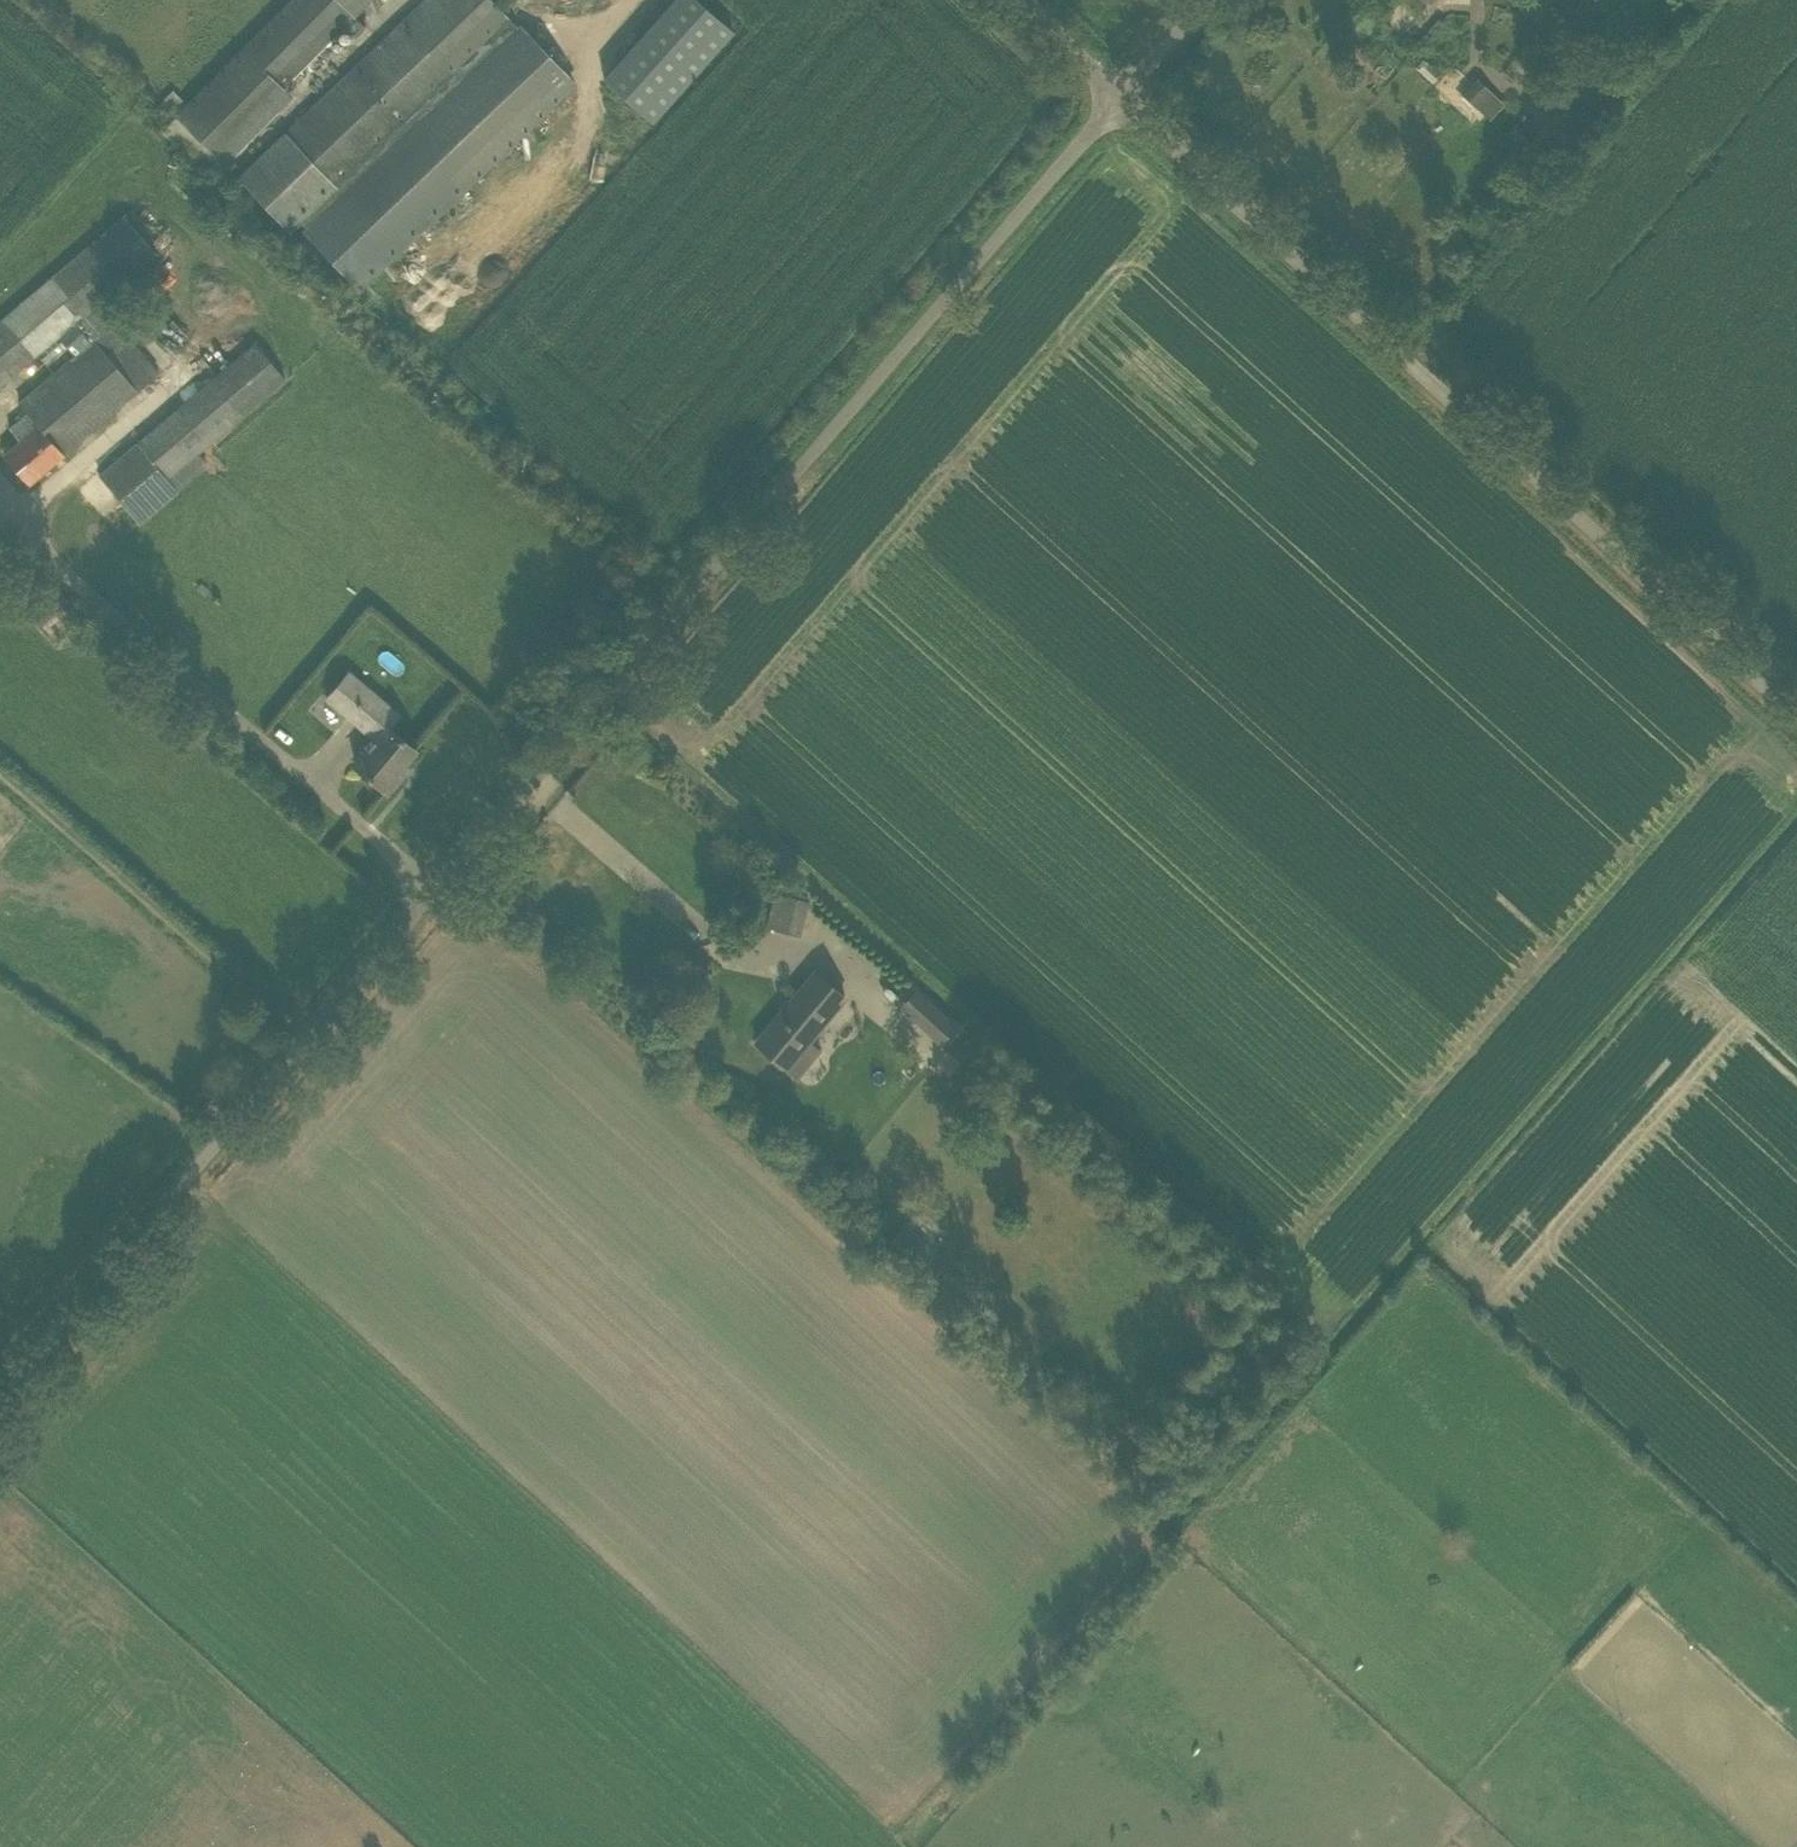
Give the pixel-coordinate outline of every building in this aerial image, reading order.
[(342,26),(354,15),(339,0),(290,0),(190,102),(188,104),(178,114),(174,118),(213,156),(224,145),(234,156),(284,106),(273,95),(283,85),(342,26)] [(284,136),(334,189),(299,225),(361,290),(572,89),(492,4),(496,0),(427,0),(284,136)] [(354,15),(355,16),(371,0),(339,0),(354,15)] [(700,0),(674,0),(604,78),(652,121),(733,30),(700,0)] [(1431,0),(1408,0),(1420,11),(1429,1),(1430,2),(1431,0)] [(1505,104),(1499,99),(1476,77),(1463,91),(1491,118),(1505,104)] [(1577,111),(1566,122),(1576,132),(1587,121),(1577,111)] [(1520,119),(1508,131),(1520,143),(1532,132),(1532,131),(1520,119)] [(299,225),(334,189),(284,136),(240,178),(291,232),(299,225)] [(90,344),(18,405),(27,415),(9,430),(19,442),(2,457),(28,486),(64,455),(63,455),(160,373),(99,302),(155,255),(124,219),(0,323),(0,387),(73,324),(90,344)] [(166,479),(284,380),(254,345),(98,477),(138,524),(176,492),(166,479)] [(376,740),(355,764),(387,791),(402,774),(397,770),(416,749),(389,726),(399,714),(349,672),(326,698),(376,740)] [(803,897),(776,891),(767,926),(790,932),(801,935),(810,904),(811,899),(803,897)] [(816,971),(756,1042),(796,1076),(819,1049),(808,1040),(845,996),(816,971)] [(929,1003),(915,1018),(940,1041),(954,1026),(929,1003)]
